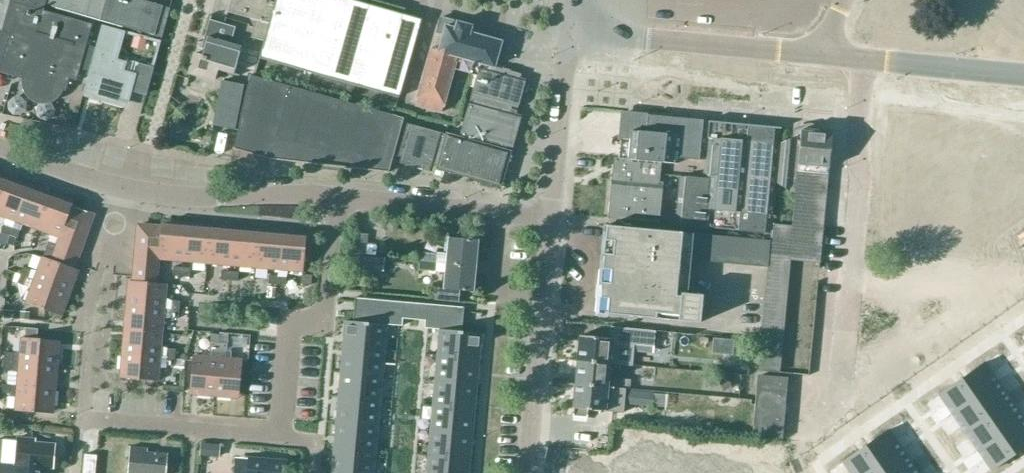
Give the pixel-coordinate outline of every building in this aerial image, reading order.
[(13,79),(17,66),(24,69),(21,78),(26,80),(25,84),(26,87),(28,94),(32,98),(42,101),(48,100),(53,97),(56,94),(58,89),(63,90),(66,80),(75,83),(92,24),(43,10),(46,0),(0,0),(0,76),(13,79)] [(103,21),(108,0),(49,0),(48,6),(103,21)] [(103,21),(163,39),(171,9),(150,3),(150,0),(108,0),(103,21)] [(275,2),(269,1),(270,0),(231,0),(227,13),(250,20),(254,27),(251,38),(264,42),(275,2)] [(275,2),(264,42),(255,74),(395,113),(421,21),(403,16),(405,10),(371,0),(370,0),(369,2),(361,0),(276,0),(275,2)] [(437,28),(436,34),(442,36),(438,51),(456,56),(456,59),(479,65),(480,65),(493,69),(500,43),(468,35),(470,28),(440,20),(437,28)] [(195,54),(189,74),(214,81),(217,71),(231,75),(234,67),(240,49),(231,46),(236,29),(209,21),(199,55),(195,54)] [(102,25),(83,97),(127,109),(132,91),(146,95),(153,68),(138,64),(136,73),(124,70),(126,63),(116,60),(124,31),(102,25)] [(429,52),(415,106),(441,113),(453,69),(456,59),(456,56),(438,51),(430,49),(429,52)] [(470,99),(510,110),(520,76),(479,65),(470,99)] [(245,89),(233,149),(234,150),(270,160),(368,170),(381,171),(389,172),(394,156),(404,121),(383,115),(249,78),(245,89)] [(211,126),(233,130),(241,87),(220,82),(211,126)] [(510,110),(470,99),(459,137),(506,150),(516,111),(510,110)] [(623,114),(619,158),(662,162),(677,163),(678,158),(703,161),(707,122),(707,121),(706,121),(706,122),(696,121),(673,119),(643,116),(640,115),(623,114)] [(679,176),(674,225),(771,235),(772,223),(776,182),(779,143),(781,128),(707,121),(707,122),(703,161),(704,161),(702,179),(679,176)] [(437,170),(449,174),(459,137),(444,133),(444,135),(407,125),(398,157),(437,168),(437,170)] [(770,241),(770,244),(821,249),(831,136),(832,133),(792,129),(791,137),(779,143),(776,182),(795,196),(791,225),(772,223),(771,235),(770,241)] [(459,137),(449,174),(501,188),(511,152),(506,150),(459,137)] [(610,177),(606,219),(658,225),(662,182),(660,182),(662,162),(619,158),(616,157),(614,178),(610,177)] [(0,190),(0,217),(4,219),(4,225),(12,228),(14,223),(27,185),(12,180),(10,183),(3,181),(0,190)] [(27,185),(14,223),(36,231),(48,197),(41,195),(43,191),(27,185)] [(48,197),(36,231),(47,235),(47,240),(55,244),(70,206),(72,202),(56,196),(55,200),(48,197)] [(47,240),(40,257),(73,269),(92,218),(89,213),(70,206),(55,244),(47,240)] [(157,260),(182,262),(185,223),(169,222),(168,226),(160,225),(160,226),(157,260)] [(185,223),(182,262),(206,264),(209,229),(201,229),(202,225),(185,223)] [(0,233),(0,244),(5,246),(6,244),(12,228),(4,225),(3,224),(0,232),(0,233)] [(132,268),(156,271),(157,260),(160,226),(139,224),(136,227),(132,268)] [(604,225),(596,313),(700,323),(702,295),(688,294),(691,260),(768,267),(770,244),(770,241),(604,225)] [(209,229),(206,264),(230,266),(233,228),(216,226),(216,230),(209,229)] [(16,238),(19,230),(12,228),(6,244),(14,247),(16,239),(16,238)] [(233,228),(230,266),(253,268),(256,234),(249,233),(249,229),(233,228)] [(256,234),(253,268),(277,270),(280,232),(264,230),(263,234),(256,234)] [(286,271),(302,272),(304,237),(297,237),(297,233),(280,232),(277,270),(276,276),(285,277),(286,271)] [(357,233),(355,253),(375,255),(376,245),(367,244),(368,235),(357,233)] [(420,262),(475,267),(477,241),(448,238),(446,255),(437,255),(437,256),(421,255),(420,262)] [(384,259),(360,256),(358,269),(383,272),(384,259)] [(21,267),(18,275),(69,293),(74,277),(71,276),(73,269),(40,257),(36,270),(29,270),(21,267)] [(475,267),(420,262),(419,271),(435,272),(435,273),(445,274),(443,288),(437,287),(435,300),(460,302),(460,292),(473,293),(475,267)] [(172,276),(181,277),(182,268),(172,267),(172,276)] [(125,304),(169,308),(170,301),(164,295),(165,283),(155,282),(156,271),(132,268),(130,289),(126,289),(125,304)] [(220,280),(228,281),(229,272),(220,271),(220,280)] [(229,272),(228,281),(236,281),(237,273),(229,272)] [(311,284),(312,275),(303,274),(302,283),(311,284)] [(18,275),(15,283),(29,289),(24,303),(57,315),(60,307),(63,309),(69,293),(18,275)] [(267,284),(276,285),(276,276),(268,275),(267,284)] [(276,276),(276,285),(284,286),(285,277),(276,276)] [(276,297),(277,288),(269,287),(268,296),(276,297)] [(355,298),(354,306),(367,307),(368,299),(355,298)] [(368,299),(367,307),(379,308),(379,300),(368,299)] [(379,300),(379,308),(391,309),(391,301),(379,300)] [(391,301),(391,309),(403,310),(404,302),(391,301)] [(125,304),(124,319),(127,320),(126,329),(160,332),(162,320),(168,318),(169,308),(125,304)] [(427,304),(426,312),(439,314),(440,305),(427,304)] [(440,305),(439,314),(451,315),(452,306),(440,305)] [(452,306),(451,315),(463,316),(464,307),(452,306)] [(178,309),(169,308),(168,318),(177,319),(178,309)] [(14,319),(14,311),(5,311),(5,319),(14,319)] [(30,320),(30,312),(21,312),(21,320),(30,320)] [(353,313),(352,321),(365,323),(366,314),(353,313)] [(366,314),(365,323),(377,324),(378,315),(366,314)] [(378,315),(377,324),(387,325),(389,325),(390,316),(378,315)] [(390,316),(389,325),(402,326),(403,317),(390,316)] [(425,320),(425,328),(438,329),(438,321),(425,320)] [(343,346),(385,350),(387,325),(377,324),(365,323),(352,321),(345,321),(343,346)] [(438,321),(438,329),(440,329),(449,330),(450,322),(438,321)] [(450,322),(449,330),(462,331),(463,323),(450,322)] [(579,337),(576,361),(609,364),(630,366),(632,350),(633,344),(654,346),(655,331),(611,327),(609,339),(579,337)] [(25,329),(24,338),(30,339),(36,339),(37,330),(25,329)] [(122,338),(120,353),(165,357),(166,348),(162,346),(159,346),(160,332),(126,329),(126,338),(122,338)] [(440,329),(437,355),(479,359),(481,333),(462,331),(449,330),(440,329)] [(219,335),(219,344),(226,344),(227,334),(219,333),(219,335)] [(218,344),(219,344),(219,335),(211,335),(210,343),(218,344)] [(3,353),(2,361),(11,362),(17,363),(56,366),(57,349),(53,349),(54,341),(36,339),(30,339),(24,338),(21,338),(19,338),(18,352),(12,353),(3,353)] [(714,338),(712,353),(733,355),(734,340),(714,338)] [(217,352),(218,344),(210,343),(209,343),(209,352),(217,352)] [(217,352),(216,358),(213,397),(229,398),(230,394),(238,395),(241,361),(225,359),(226,344),(219,344),(218,344),(217,352)] [(343,346),(341,372),(383,375),(385,350),(343,346)] [(165,357),(174,357),(174,348),(166,348),(165,357)] [(217,352),(209,352),(208,358),(192,356),(189,391),(197,392),(197,396),(213,397),(216,358),(217,352)] [(120,353),(119,370),(123,371),(122,378),(156,381),(157,368),(164,368),(164,365),(165,357),(120,353)] [(479,359),(437,355),(435,380),(477,384),(479,359)] [(174,357),(165,357),(164,365),(173,366),(174,357)] [(2,361),(2,370),(16,370),(15,385),(15,386),(50,389),(50,382),(54,382),(56,366),(17,363),(11,362),(2,361)] [(576,361),(574,385),(624,389),(626,390),(626,389),(629,389),(630,381),(608,379),(609,364),(576,361)] [(984,363),(961,378),(975,398),(997,382),(991,373),(984,363)] [(1007,363),(999,368),(1005,377),(1013,371),(1007,363)] [(999,368),(991,373),(997,382),(998,382),(1005,377),(999,368)] [(383,375),(341,372),(338,397),(380,400),(383,375)] [(723,392),(731,388),(725,375),(717,379),(723,392)] [(787,378),(757,375),(754,400),(784,403),(787,378)] [(961,378),(939,394),(946,405),(952,413),(975,398),(961,378)] [(435,380),(433,405),(474,409),(477,384),(435,380)] [(997,382),(975,398),(988,416),(1011,401),(998,382),(997,382)] [(15,385),(9,386),(0,385),(0,387),(0,394),(8,394),(8,393),(14,396),(13,411),(48,414),(48,406),(53,407),(54,390),(50,389),(15,386),(15,385)] [(574,385),(571,418),(586,419),(587,412),(605,413),(622,415),(624,389),(574,385)] [(627,404),(652,406),(653,392),(628,390),(627,404)] [(380,400),(338,397),(336,422),(378,426),(380,400)] [(975,398),(952,413),(952,414),(965,432),(988,416),(975,398)] [(784,403),(754,400),(753,414),(783,417),(784,403)] [(1011,401),(988,416),(1001,435),(1023,419),(1011,401)] [(433,405),(430,430),(472,434),(474,409),(433,405)] [(946,405),(938,410),(944,419),(952,414),(952,413),(946,405)] [(938,410),(931,416),(937,424),(944,419),(938,410)] [(753,414),(751,437),(781,440),(783,417),(753,414)] [(988,416),(965,432),(978,451),(1001,435),(988,416)] [(1001,435),(1014,454),(1023,448),(1023,420),(1023,419),(1001,435)] [(376,451),(378,426),(336,422),(334,447),(376,451)] [(430,430),(428,455),(470,459),(472,434),(430,430)] [(888,430),(865,446),(878,465),(901,449),(895,440),(888,430)] [(911,430),(903,435),(909,444),(917,438),(911,430)] [(903,435),(895,440),(901,449),(909,444),(903,435)] [(1001,435),(978,451),(984,459),(992,470),(1014,454),(1001,435)] [(0,466),(0,472),(39,472),(39,468),(53,470),(56,447),(35,445),(35,442),(17,440),(15,467),(0,466)] [(204,455),(220,456),(221,443),(205,442),(205,444),(201,444),(201,452),(204,453),(204,455)] [(842,461),(850,472),(851,472),(867,472),(878,465),(865,446),(842,461)] [(332,472),(343,472),(374,472),(376,451),(334,447),(332,472)] [(167,456),(147,454),(148,451),(130,449),(128,472),(165,472),(167,456)] [(878,465),(884,472),(907,472),(914,468),(901,449),(878,465)] [(978,451),(970,456),(976,465),(984,459),(978,451)] [(82,472),(95,472),(97,455),(84,454),(82,472)] [(428,455),(426,472),(469,472),(470,459),(428,455)] [(635,472),(667,472),(668,458),(637,455),(635,472)] [(970,456),(963,462),(969,470),(976,465),(970,456)] [(287,459),(249,457),(248,472),(286,472),(287,459)] [(667,472),(696,472),(697,460),(668,458),(667,472)] [(562,472),(605,472),(606,464),(563,460),(562,472)] [(696,472),(725,472),(726,462),(697,460),(696,472)] [(725,472),(752,472),(753,469),(752,469),(753,465),(726,462),(725,472)] [(867,472),(884,472),(878,465),(867,472)]
